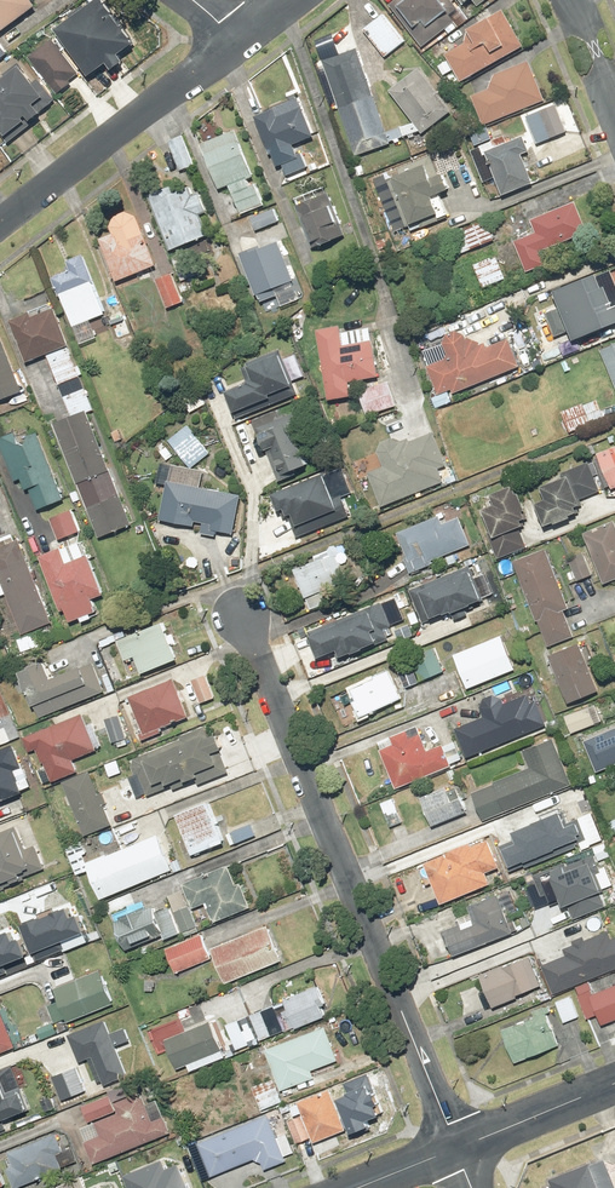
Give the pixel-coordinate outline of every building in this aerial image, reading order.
[(34,9),(27,0),(0,0),(0,33),(34,9)] [(421,49),(454,24),(448,16),(457,10),(449,0),(397,0),(388,6),(421,49)] [(464,6),(471,1),(476,8),(487,0),(459,0),(464,6)] [(97,2),(53,34),(86,80),(103,68),(108,75),(120,66),(114,59),(130,48),(97,2)] [(523,49),(503,12),(465,33),(473,47),(466,51),(463,45),(444,56),(460,84),(523,49)] [(382,16),(362,31),(384,59),(404,43),(382,16)] [(48,43),(27,60),(57,97),(70,87),(67,83),(75,77),(48,43)] [(356,51),(321,63),(354,158),(420,135),(421,136),(450,114),(419,72),(389,93),(413,125),(385,135),(356,51)] [(17,64),(1,78),(0,76),(0,138),(2,141),(24,123),(27,126),(55,103),(36,79),(32,83),(17,64)] [(470,97),(482,127),(543,103),(527,64),(485,81),(488,90),(470,97)] [(300,156),(295,158),(291,147),(310,140),(296,101),(253,117),(268,157),(270,156),(275,169),(280,167),(284,178),(305,170),(300,156)] [(555,106),(538,113),(549,141),(566,134),(555,106)] [(231,133),(198,147),(218,192),(227,188),(239,216),(262,206),(231,133)] [(194,167),(183,137),(168,143),(179,172),(194,167)] [(481,158),(484,157),(500,197),(531,185),(520,157),(528,153),(523,140),(497,150),(494,142),(477,149),(481,158)] [(388,190),(393,189),(408,228),(435,218),(428,199),(446,192),(441,178),(438,179),(430,158),(382,176),(388,190)] [(184,183),(146,196),(167,252),(205,238),(197,218),(206,215),(198,195),(189,198),(184,183)] [(326,195),(293,208),(310,248),(323,242),(324,245),(344,237),(326,195)] [(585,234),(573,205),(530,223),(535,235),(512,245),(525,275),(545,267),(539,253),(585,234)] [(278,224),(273,211),(249,220),(254,233),(278,224)] [(109,236),(97,241),(115,283),(152,267),(128,212),(103,223),(109,236)] [(462,229),(447,235),(456,257),(493,242),(485,223),(463,232),(462,229)] [(260,248),(238,256),(253,299),(292,285),(278,244),(261,250),(260,248)] [(493,257),(472,266),(482,289),(504,280),(493,257)] [(69,271),(51,278),(72,330),(104,317),(81,258),(66,263),(69,271)] [(551,291),(573,344),(614,326),(614,297),(612,298),(601,271),(551,291)] [(171,275),(155,280),(166,311),(181,305),(171,275)] [(48,306),(8,322),(25,364),(44,356),(56,387),(77,378),(48,306)] [(121,315),(106,321),(113,341),(128,336),(121,315)] [(338,329),(315,332),(325,403),(349,399),(347,385),(376,381),(371,344),(340,348),(338,329)] [(447,360),(425,370),(437,396),(448,392),(450,396),(519,367),(508,341),(486,351),(483,344),(475,348),(472,340),(465,342),(463,337),(462,336),(461,336),(461,335),(460,335),(459,334),(458,334),(457,334),(456,334),(456,333),(455,333),(454,333),(453,333),(452,334),(451,334),(450,334),(449,335),(448,335),(447,336),(446,336),(446,337),(445,337),(445,338),(444,339),(443,340),(443,341),(442,342),(442,343),(442,344),(442,345),(442,346),(442,347),(442,348),(447,360)] [(0,343),(0,403),(19,396),(0,343)] [(599,352),(611,381),(601,385),(608,401),(614,398),(614,345),(599,352)] [(251,415),(293,397),(275,354),(243,367),(250,382),(222,394),(231,416),(249,409),(251,415)] [(396,407),(387,384),(356,395),(365,419),(396,407)] [(62,398),(70,420),(53,427),(75,486),(107,474),(85,415),(92,412),(84,390),(62,398)] [(190,413),(205,403),(197,391),(182,400),(190,413)] [(583,405),(560,414),(569,435),(603,422),(595,402),(583,407),(583,405)] [(268,454),(278,480),(304,470),(303,468),(311,465),(292,411),(260,423),(261,427),(251,430),(261,457),(268,454)] [(208,455),(186,427),(167,442),(189,470),(208,455)] [(0,440),(0,451),(13,484),(18,482),(23,493),(27,491),(36,513),(63,502),(36,439),(21,445),(17,433),(0,440)] [(397,443),(390,439),(379,443),(375,452),(382,469),(366,475),(380,509),(442,485),(436,471),(446,467),(433,433),(406,443),(405,440),(397,443)] [(595,454),(609,490),(614,488),(614,446),(595,454)] [(561,473),(563,479),(538,488),(544,503),(534,506),(542,528),(575,516),(573,510),(579,508),(576,500),(599,492),(588,463),(561,473)] [(167,466),(158,524),(193,530),(194,525),(200,526),(198,537),(214,539),(215,534),(231,537),(237,497),(199,491),(202,472),(167,466)] [(331,500),(320,475),(269,497),(276,515),(280,513),(283,521),(290,518),(294,528),(321,517),(325,528),(349,518),(339,497),(331,500)] [(111,476),(77,489),(97,540),(131,527),(111,476)] [(491,506),(478,511),(496,559),(524,548),(517,529),(521,528),(519,523),(526,521),(516,495),(513,496),(510,488),(488,497),(491,506)] [(71,511),(48,520),(56,542),(79,533),(71,511)] [(442,525),(439,517),(396,537),(405,557),(401,559),(408,575),(432,564),(431,561),(467,544),(456,519),(442,525)] [(581,534),(602,585),(614,580),(614,530),(612,522),(581,534)] [(3,596),(20,638),(50,626),(17,543),(14,544),(10,536),(0,540),(0,597),(3,596)] [(77,543),(37,558),(59,614),(62,613),(67,624),(92,615),(87,602),(99,598),(84,558),(83,559),(77,543)] [(312,559),(313,563),(292,572),(303,601),(346,584),(332,551),(312,559)] [(543,551),(511,563),(533,622),(536,621),(546,648),(573,638),(563,612),(566,611),(543,551)] [(591,576),(582,553),(566,559),(576,582),(591,576)] [(480,599),(467,567),(406,591),(412,606),(419,603),(426,621),(480,599)] [(388,628),(378,603),(307,631),(309,636),(304,638),(313,661),(333,653),(335,661),(387,640),(383,630),(388,628)] [(173,662),(158,625),(114,643),(122,662),(131,658),(139,676),(173,662)] [(513,671),(500,638),(451,657),(464,691),(513,671)] [(596,692),(576,644),(545,658),(566,705),(596,692)] [(444,671),(433,648),(410,659),(413,665),(400,672),(408,688),(444,671)] [(31,706),(37,720),(101,693),(89,665),(52,680),(46,665),(15,678),(28,708),(31,706)] [(401,698),(388,671),(347,691),(352,702),(349,703),(357,719),(401,698)] [(205,675),(190,680),(199,705),(213,699),(205,675)] [(188,718),(171,679),(126,699),(139,728),(134,730),(140,743),(160,734),(159,731),(188,718)] [(478,709),(482,718),(452,729),(464,760),(545,728),(534,701),(529,703),(526,695),(501,705),(500,700),(489,695),(481,700),(478,709)] [(600,723),(593,706),(563,717),(569,734),(600,723)] [(95,750),(80,715),(22,740),(27,753),(34,750),(49,783),(75,771),(71,761),(95,750)] [(116,717),(103,721),(111,744),(123,741),(116,717)] [(453,743),(439,748),(438,746),(426,751),(416,727),(376,743),(394,790),(447,768),(447,766),(460,761),(453,743)] [(205,739),(201,728),(178,737),(179,741),(127,762),(141,797),(180,782),(181,784),(194,779),(192,775),(206,770),(209,779),(228,772),(214,736),(205,739)] [(582,743),(594,773),(614,765),(614,729),(582,743)] [(480,822),(570,785),(552,740),(521,753),(528,770),(469,795),(480,822)] [(12,745),(0,750),(0,801),(20,793),(19,790),(29,786),(12,745)] [(88,772),(61,783),(83,837),(109,826),(88,772)] [(443,788),(417,799),(429,828),(464,813),(455,792),(446,796),(443,788)] [(401,824),(392,799),(380,803),(389,828),(401,824)] [(209,803),(173,816),(189,857),(224,844),(209,803)] [(518,837),(499,844),(509,869),(526,862),(527,864),(578,843),(577,840),(588,836),(579,815),(567,820),(562,810),(515,829),(518,837)] [(603,826),(608,837),(614,834),(614,820),(603,826)] [(254,836),(249,825),(225,836),(229,847),(254,836)] [(20,883),(18,879),(41,870),(31,847),(23,851),(14,829),(0,834),(0,891),(20,883)] [(503,865),(490,832),(467,841),(466,839),(440,850),(443,855),(420,864),(437,906),(488,886),(483,873),(503,865)] [(168,873),(153,838),(83,866),(97,902),(168,873)] [(603,907),(596,891),(611,885),(604,867),(596,870),(591,857),(566,867),(564,863),(530,877),(539,899),(544,897),(549,908),(558,904),(560,910),(567,908),(572,920),(603,907)] [(233,887),(226,868),(181,886),(190,910),(202,905),(209,924),(248,908),(238,885),(233,887)] [(181,892),(166,897),(180,934),(194,929),(181,892)] [(470,920),(440,932),(451,958),(516,931),(509,914),(503,916),(494,896),(465,908),(470,920)] [(178,933),(167,910),(154,916),(151,908),(138,913),(137,910),(108,922),(122,953),(159,936),(161,941),(178,933)] [(62,909),(16,928),(29,957),(80,935),(72,918),(67,920),(62,909)] [(280,962),(265,927),(208,951),(223,986),(280,962)] [(614,970),(614,938),(609,941),(605,932),(582,941),(581,938),(565,945),(567,949),(561,951),(564,958),(539,968),(551,996),(614,970)] [(22,957),(14,940),(7,944),(3,933),(0,935),(0,967),(22,957)] [(208,959),(198,936),(162,952),(172,975),(208,959)] [(540,986),(528,959),(507,968),(506,965),(477,977),(483,992),(477,994),(483,1009),(489,1006),(490,1009),(514,999),(513,997),(540,986)] [(104,976),(101,969),(59,986),(65,1002),(52,1007),(58,1022),(72,1016),(73,1020),(120,1001),(109,973),(104,976)] [(575,997),(586,1021),(594,1017),(599,1028),(614,1021),(614,986),(594,995),(588,983),(575,988),(579,995),(575,997)] [(323,1006),(316,988),(281,1001),(292,1030),(322,1019),(317,1008),(323,1006)] [(578,1018),(570,996),(553,1003),(562,1024),(578,1018)] [(0,997),(0,1053),(20,1045),(0,997)] [(512,1066),(558,1047),(544,1014),(550,1012),(548,1006),(530,1014),(532,1018),(498,1032),(512,1066)] [(115,1031),(108,1014),(72,1028),(84,1060),(97,1054),(108,1081),(131,1072),(120,1044),(134,1038),(129,1025),(115,1031)] [(217,1023),(208,1026),(208,1024),(185,1032),(180,1018),(152,1029),(161,1054),(172,1050),(179,1068),(193,1063),(195,1068),(223,1058),(220,1050),(226,1048),(217,1023)] [(239,1019),(224,1026),(235,1051),(250,1045),(239,1019)] [(336,1062),(322,1028),(263,1052),(279,1093),(312,1080),(310,1073),(336,1062)] [(15,1063),(0,1069),(0,1127),(4,1125),(3,1120),(36,1106),(29,1089),(26,1090),(15,1063)] [(88,1089),(79,1066),(55,1076),(64,1099),(88,1089)] [(280,1103),(272,1081),(251,1089),(260,1111),(280,1103)] [(113,1090),(114,1093),(86,1104),(92,1120),(120,1109),(117,1101),(129,1096),(124,1085),(113,1090)] [(119,1102),(123,1111),(86,1127),(92,1141),(89,1142),(97,1162),(175,1130),(162,1099),(151,1103),(146,1091),(119,1102)] [(293,1118),(299,1115),(312,1145),(343,1131),(326,1092),(288,1108),(293,1118)] [(203,1143),(204,1145),(193,1150),(198,1163),(210,1158),(216,1174),(255,1158),(261,1172),(284,1162),(282,1158),(293,1153),(285,1134),(275,1139),(266,1117),(203,1143)] [(298,1118),(286,1123),(295,1144),(307,1139),(298,1118)] [(68,1151),(59,1131),(12,1151),(18,1165),(12,1168),(21,1187),(67,1168),(61,1154),(68,1151)] [(171,1156),(134,1171),(141,1187),(199,1187),(188,1160),(175,1165),(171,1156)] [(0,1164),(0,1187),(9,1184),(0,1164)] [(604,1166),(588,1172),(587,1169),(548,1184),(550,1187),(613,1187),(604,1166)]
